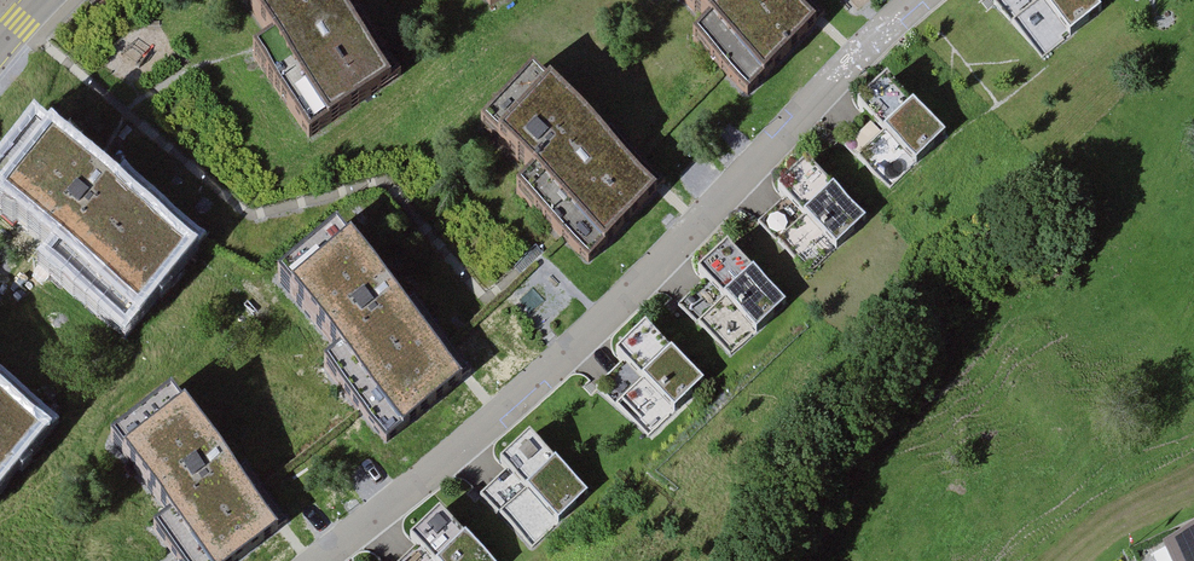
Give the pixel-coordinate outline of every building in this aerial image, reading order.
[(254,58),(310,138),(401,75),(358,13),(348,19),(335,0),(245,0),(270,37),(275,43),(254,58)] [(708,24),(692,40),(742,91),(813,22),(792,0),(686,0),(708,24)] [(1047,62),(1110,7),(1103,0),(993,0),(1047,62)] [(662,193),(541,73),(490,124),(542,175),(524,193),(593,262),(662,193)] [(889,76),(836,129),(895,189),(949,136),(889,76)] [(0,176),(0,197),(67,253),(54,268),(119,323),(188,242),(125,189),(120,195),(91,171),(40,128),(0,176)] [(808,162),(755,217),(817,275),(869,220),(808,162)] [(405,313),(337,232),(280,279),(344,356),(328,369),(385,438),(467,370),(413,306),(405,313)] [(725,246),(673,300),(734,360),(787,306),(725,246)] [(642,320),(585,373),(650,442),(707,389),(642,320)] [(48,424),(0,385),(0,482),(48,424)] [(123,438),(181,521),(163,534),(181,560),(238,560),(278,533),(182,397),(123,438)] [(532,432),(475,491),(532,547),(590,488),(532,432)] [(441,514),(399,560),(495,560),(441,514)] [(1167,540),(1177,560),(1193,560),(1193,528),(1167,540)]
